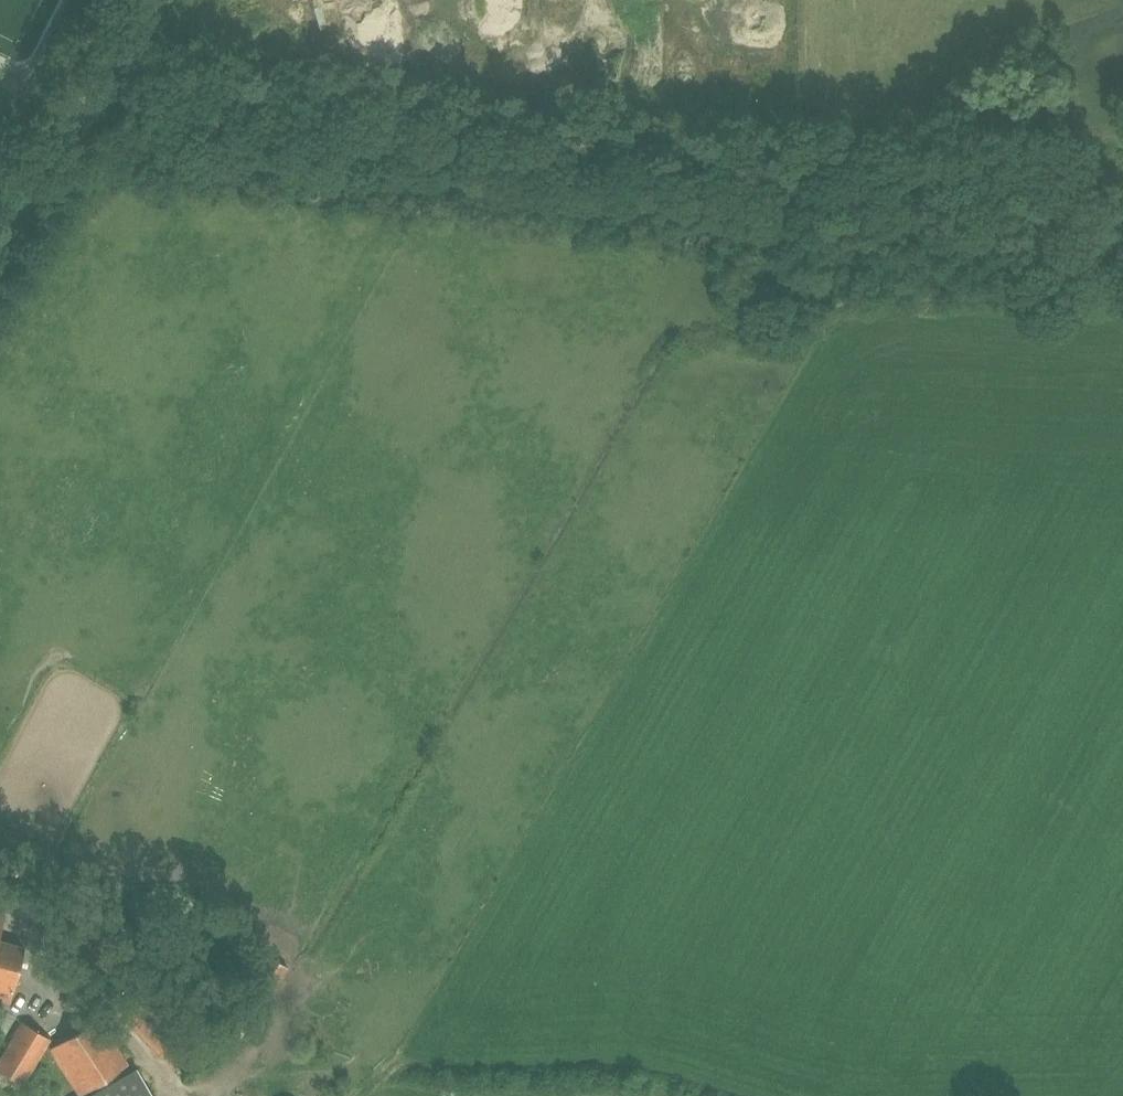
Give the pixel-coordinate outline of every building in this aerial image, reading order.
[(9,1002),(24,947),(0,940),(0,1000),(9,1002)] [(287,967),(258,947),(246,966),(274,986),(287,967)] [(172,1064),(204,1033),(144,970),(111,1001),(172,1064)] [(99,1019),(51,1050),(79,1094),(127,1063),(99,1019)] [(23,1023),(0,1060),(0,1069),(24,1083),(50,1039),(23,1023)] [(137,1067),(88,1095),(154,1095),(137,1067)]
